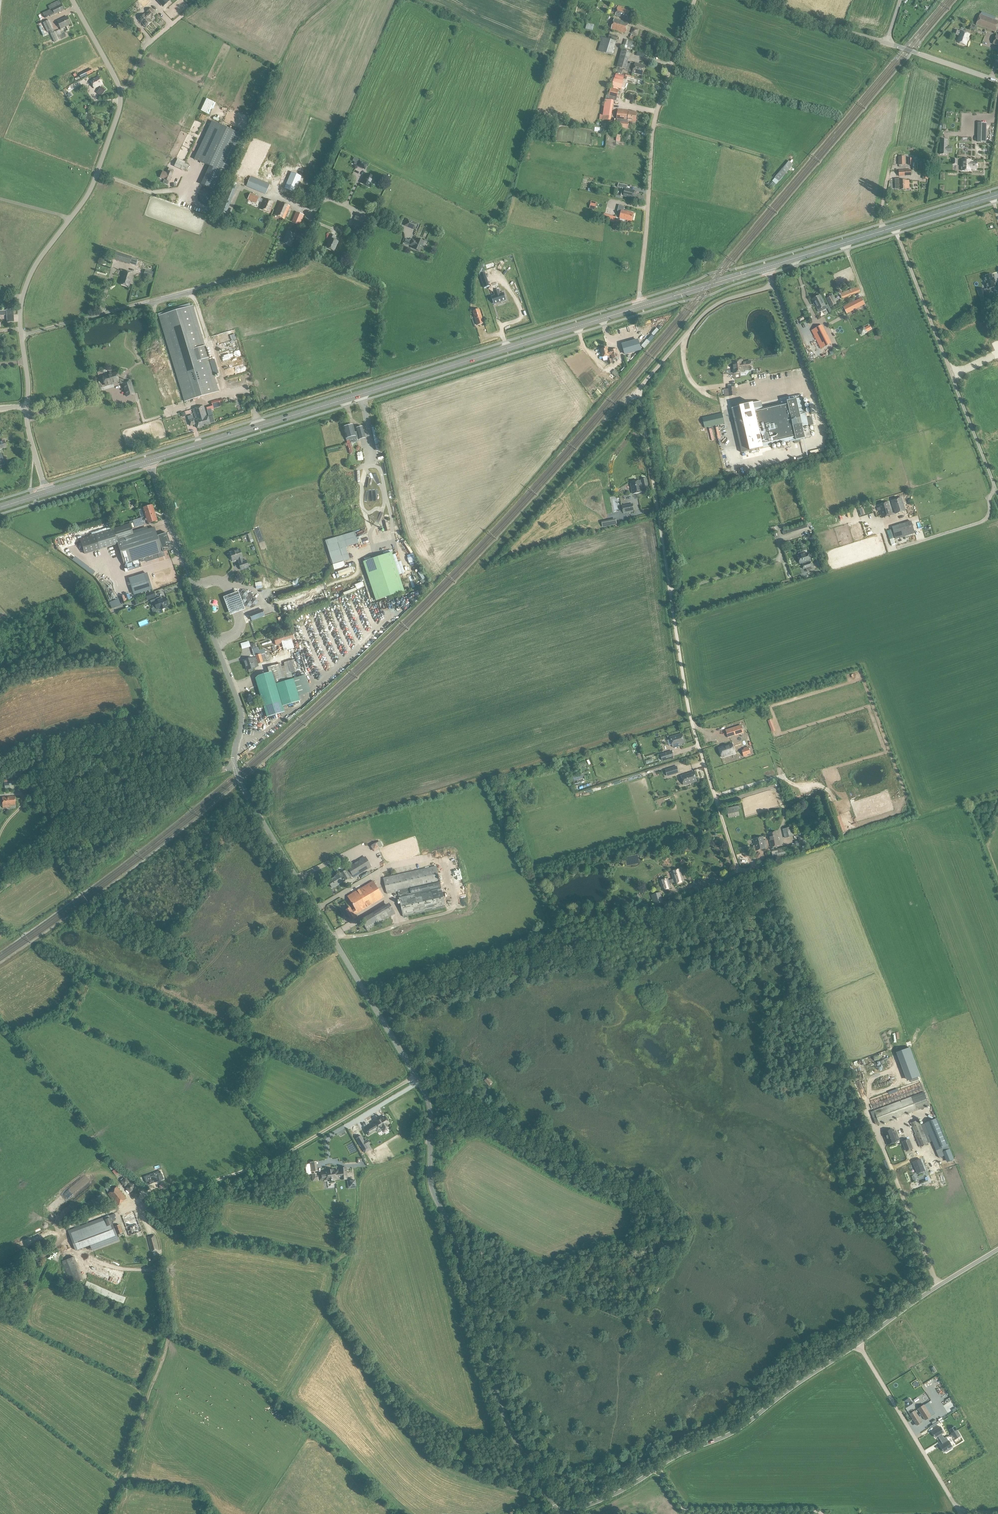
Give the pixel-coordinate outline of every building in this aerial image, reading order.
[(59,1),(48,6),(50,10),(48,11),(50,16),(64,10),(59,1)] [(630,11),(618,7),(615,16),(627,19),(630,11)] [(148,13),(146,15),(145,14),(139,20),(146,27),(152,22),(149,18),(151,16),(152,17),(156,14),(151,8),(147,12),(148,13)] [(980,15),(976,25),(995,32),(997,25),(997,22),(980,15)] [(70,24),(67,16),(57,21),(61,29),(70,24)] [(611,29),(625,33),(628,23),(615,19),(611,29)] [(43,23),(47,32),(49,31),(53,29),(49,20),(43,23)] [(970,35),(959,31),(955,30),(954,34),(959,36),(957,42),(966,46),(970,35)] [(57,31),(55,32),(51,34),(55,42),(61,39),(57,31)] [(612,54),(615,41),(604,39),(601,51),(612,54)] [(631,49),(633,41),(626,39),(624,47),(631,49)] [(622,50),(617,67),(618,68),(620,68),(626,70),(628,71),(633,72),(635,66),(632,65),(633,63),(631,62),(630,65),(628,64),(631,52),(623,50),(622,50)] [(633,72),(632,73),(643,76),(646,66),(635,63),(635,64),(633,63),(632,65),(635,66),(633,72)] [(93,72),(91,69),(79,75),(81,78),(93,72)] [(103,84),(98,76),(90,81),(94,89),(103,84)] [(614,78),(612,87),(622,90),(624,81),(614,78)] [(606,95),(606,100),(614,101),(616,101),(617,98),(619,90),(611,88),(609,95),(606,95)] [(89,102),(93,99),(88,90),(84,92),(89,102)] [(628,122),(628,121),(636,122),(637,112),(629,112),(629,111),(618,109),(617,120),(617,123),(620,124),(620,128),(628,129),(629,122),(628,122)] [(603,116),(603,120),(611,121),(611,117),(612,113),(604,112),(603,116)] [(212,121),(195,159),(210,166),(225,173),(243,135),(212,121)] [(986,123),(978,123),(978,142),(986,142),(986,123)] [(283,159),(281,163),(244,148),(240,160),(249,164),(247,169),(272,179),(274,174),(279,176),(277,181),(282,183),(284,177),(287,178),(293,163),(283,159)] [(185,172),(189,164),(178,159),(174,167),(182,170),(182,172),(184,173),(184,171),(185,172)] [(368,164),(360,160),(357,166),(365,170),(368,164)] [(962,171),(971,171),(971,169),(977,169),(977,162),(971,162),(971,160),(962,160),(962,171)] [(210,166),(204,177),(220,184),(225,173),(210,166)] [(786,173),(778,166),(772,174),(780,181),(786,173)] [(160,177),(169,181),(173,173),(172,173),(174,170),(169,168),(167,173),(163,171),(160,177)] [(293,171),(286,187),(296,191),(303,175),(293,171)] [(266,190),(268,183),(242,174),(242,173),(238,172),(234,181),(246,185),(246,186),(261,191),(262,188),(266,190)] [(369,187),(374,177),(366,174),(362,183),(369,187)] [(177,185),(184,187),(187,178),(180,176),(177,185)] [(902,181),(902,178),(895,179),(895,186),(900,186),(900,189),(906,189),(910,189),(910,181),(907,181),(902,181)] [(200,194),(200,196),(200,199),(201,201),(203,202),(205,203),(207,204),(209,203),(211,202),(213,201),(214,199),(214,196),(214,194),(213,192),(211,191),(209,190),(207,189),(205,190),(203,191),(201,192),(200,194)] [(623,189),(621,196),(624,196),(634,199),(635,191),(625,189),(623,189)] [(259,197),(250,193),(247,199),(256,203),(259,197)] [(264,199),(260,209),(262,210),(264,211),(270,213),(274,203),(264,199)] [(280,202),(274,215),(284,219),(290,206),(280,202)] [(619,205),(617,212),(621,213),(620,218),(632,221),(634,213),(624,211),(624,208),(622,208),(623,206),(619,205)] [(299,226),(301,222),(304,215),(296,212),(292,222),(299,226)] [(352,225),(365,230),(370,219),(357,213),(352,225)] [(604,214),(603,220),(608,221),(614,223),(614,222),(615,217),(612,216),(610,215),(609,215),(604,214)] [(283,242),(291,246),(296,235),(287,231),(283,242)] [(326,248),(334,251),(338,242),(333,240),(335,236),(331,234),(328,240),(329,241),(326,248)] [(420,251),(424,242),(417,239),(416,241),(412,240),(410,245),(413,247),(413,248),(420,251)] [(130,264),(132,258),(132,257),(116,252),(113,259),(130,264)] [(145,270),(143,276),(152,278),(154,272),(145,270)] [(122,279),(120,284),(129,287),(133,274),(124,271),(121,279),(122,279)] [(484,288),(490,286),(486,273),(480,275),(484,288)] [(984,289),(978,291),(982,303),(988,301),(985,293),(991,291),(990,288),(995,287),(994,283),(995,283),(994,278),(993,278),(992,275),(984,277),(988,289),(984,290),(984,289)] [(860,292),(858,287),(840,293),(842,299),(860,292)] [(499,289),(494,291),(495,296),(492,297),(494,304),(506,300),(504,293),(500,294),(499,289)] [(820,295),(812,299),(818,310),(819,313),(823,310),(827,309),(826,306),(820,295)] [(837,302),(833,295),(826,299),(831,307),(837,304),(836,302),(837,302)] [(847,314),(865,304),(861,298),(843,307),(847,314)] [(489,305),(482,306),(484,315),(491,313),(489,305)] [(193,306),(172,312),(159,316),(184,401),(219,391),(193,306)] [(473,311),(478,325),(484,323),(479,309),(473,311)] [(822,326),(813,330),(815,335),(824,330),(822,326)] [(862,335),(866,332),(871,329),(870,326),(864,329),(864,328),(859,330),(862,335)] [(814,343),(839,334),(837,328),(812,338),(814,343)] [(646,336),(641,345),(645,347),(650,339),(646,336)] [(828,339),(820,344),(822,348),(831,344),(828,339)] [(640,346),(638,340),(623,344),(625,354),(641,350),(640,346)] [(609,356),(608,351),(607,348),(600,350),(603,358),(609,356)] [(608,351),(609,356),(611,355),(612,359),(613,359),(613,361),(617,360),(617,358),(619,357),(616,349),(608,351)] [(222,362),(225,374),(235,372),(234,369),(237,369),(236,365),(242,364),(241,357),(222,362)] [(214,360),(210,361),(214,375),(218,374),(214,360)] [(732,362),(734,373),(744,372),(744,370),(751,369),(750,361),(743,362),(742,360),(732,362)] [(118,382),(117,377),(116,373),(112,374),(112,373),(111,373),(110,373),(109,373),(109,374),(109,375),(103,377),(103,379),(102,380),(102,381),(102,382),(103,383),(104,383),(105,383),(105,385),(118,382)] [(130,382),(127,383),(123,384),(126,396),(134,394),(130,382)] [(736,396),(735,387),(732,387),(728,388),(729,396),(736,396)] [(762,407),(761,402),(732,408),(742,453),(771,446),(771,445),(778,443),(779,448),(784,447),(783,442),(790,441),(790,442),(811,437),(808,426),(813,425),(812,417),(807,418),(806,413),(811,412),(809,406),(804,407),(802,398),(762,407)] [(219,400),(211,402),(212,406),(213,409),(221,407),(219,400)] [(815,403),(809,405),(809,406),(811,412),(811,414),(817,413),(815,403)] [(626,409),(622,405),(614,414),(618,418),(626,409)] [(204,406),(193,409),(195,418),(196,420),(195,421),(196,424),(197,428),(202,427),(210,424),(208,417),(207,417),(204,406)] [(722,413),(702,418),(705,428),(725,424),(722,413)] [(193,415),(188,417),(189,420),(190,426),(194,425),(196,424),(195,421),(196,420),(195,418),(194,419),(193,415)] [(347,440),(358,437),(359,439),(365,437),(362,427),(356,428),(357,432),(355,433),(352,425),(343,427),(343,428),(342,429),(343,433),(345,433),(346,438),(347,440)] [(640,481),(631,483),(633,494),(643,492),(642,487),(643,487),(643,488),(648,487),(647,479),(642,480),(642,484),(641,484),(640,481)] [(892,501),(896,514),(905,511),(902,498),(892,501)] [(880,511),(882,518),(893,515),(889,502),(878,505),(879,508),(877,508),(878,511),(880,511)] [(632,504),(622,506),(623,512),(633,510),(632,504)] [(151,524),(152,523),(157,521),(152,505),(142,509),(145,517),(133,521),(135,528),(148,524),(149,525),(151,524)] [(857,510),(859,516),(870,512),(868,507),(857,510)] [(892,527),(896,539),(915,533),(911,521),(892,527)] [(132,529),(130,523),(79,539),(85,555),(118,544),(124,565),(148,557),(149,561),(159,558),(157,554),(162,552),(163,551),(163,552),(172,549),(166,533),(158,536),(158,537),(157,537),(154,527),(133,534),(132,531),(132,529)] [(807,523),(786,529),(788,534),(808,527),(807,523)] [(258,540),(263,538),(259,526),(253,528),(253,530),(254,529),(258,540)] [(243,542),(251,540),(249,533),(241,535),(243,542)] [(230,553),(230,555),(229,556),(230,559),(231,559),(232,559),(233,561),(239,559),(240,563),(238,563),(240,567),(247,565),(246,560),(243,561),(242,558),(239,549),(230,553)] [(363,562),(376,600),(404,591),(391,553),(363,562)] [(810,560),(808,553),(797,556),(800,563),(802,563),(802,564),(805,563),(810,562),(809,560),(810,560)] [(802,564),(803,564),(802,564),(803,569),(806,568),(807,571),(813,569),(810,562),(805,563),(802,564)] [(240,598),(239,599),(240,603),(243,603),(244,603),(245,607),(249,607),(252,605),(248,594),(246,591),(243,590),(240,593),(241,596),(240,598)] [(145,595),(147,600),(156,597),(154,591),(145,595)] [(226,597),(223,598),(230,616),(233,615),(245,610),(243,603),(240,603),(239,599),(240,598),(238,592),(226,597)] [(249,594),(248,594),(252,605),(249,607),(251,608),(254,607),(258,602),(256,599),(253,598),(251,593),(249,594)] [(156,607),(157,610),(161,608),(161,610),(166,608),(165,607),(169,605),(166,597),(161,599),(161,597),(157,599),(151,601),(153,608),(156,607)] [(119,599),(109,603),(112,609),(121,605),(119,599)] [(262,610),(249,614),(252,620),(264,616),(262,610)] [(292,631),(273,637),(276,645),(282,643),(281,641),(291,638),(292,640),(295,639),(292,631)] [(263,662),(261,654),(255,656),(258,664),(263,662)] [(255,660),(254,660),(253,658),(244,661),(247,670),(248,670),(249,671),(250,672),(253,671),(253,670),(253,669),(257,667),(255,660)] [(284,662),(278,664),(283,682),(293,679),(291,672),(294,671),(292,662),(287,663),(286,663),(284,663),(284,662)] [(259,677),(255,678),(266,717),(284,712),(282,706),(300,701),(293,679),(283,682),(278,664),(267,667),(269,673),(259,676),(259,677)] [(741,726),(726,731),(728,737),(730,737),(730,736),(735,735),(744,732),(741,726)] [(670,737),(673,747),(674,747),(674,748),(678,747),(678,745),(685,743),(682,733),(670,737)] [(732,743),(719,748),(722,757),(735,753),(732,743)] [(742,751),(744,756),(747,755),(747,754),(750,753),(748,747),(744,749),(744,750),(742,751)] [(248,748),(241,754),(243,756),(250,750),(248,748)] [(661,754),(663,761),(674,758),(672,751),(661,754)] [(677,766),(665,770),(668,777),(679,773),(677,766)] [(697,781),(694,772),(681,776),(684,785),(697,781)] [(17,785),(16,778),(4,779),(4,786),(17,785)] [(10,805),(15,805),(14,796),(2,797),(3,803),(2,803),(2,806),(3,806),(3,808),(10,807),(10,805)] [(738,806),(727,808),(728,814),(739,812),(738,806)] [(783,829),(785,838),(795,836),(793,826),(783,829)] [(769,838),(771,847),(780,845),(778,836),(777,836),(776,832),(769,833),(770,838),(769,838)] [(752,846),(753,851),(766,849),(763,837),(754,838),(756,846),(752,846)] [(374,852),(380,848),(376,842),(370,846),(374,852)] [(772,852),(773,858),(778,857),(785,856),(785,854),(792,853),(791,848),(772,852)] [(346,864),(346,865),(348,869),(352,876),(356,874),(357,875),(371,867),(365,857),(352,864),(351,862),(346,864)] [(410,889),(424,886),(440,882),(436,866),(383,878),(386,894),(398,892),(399,896),(406,894),(406,895),(398,897),(403,917),(445,908),(440,888),(408,895),(408,894),(411,893),(410,889)] [(660,881),(663,890),(671,888),(670,884),(674,883),(675,884),(684,881),(681,869),(671,872),(673,879),(669,880),(668,878),(660,881)] [(345,870),(341,873),(342,875),(345,881),(349,878),(350,878),(350,877),(345,871),(345,870)] [(338,875),(328,881),(332,888),(342,882),(340,879),(341,878),(339,876),(342,875),(341,873),(339,875),(338,875)] [(355,909),(357,913),(383,898),(373,880),(347,896),(355,909)] [(651,895),(654,905),(663,902),(660,893),(651,895)] [(351,911),(349,908),(345,910),(352,920),(356,918),(357,917),(356,914),(357,913),(355,909),(351,911)] [(910,1047),(896,1052),(907,1081),(921,1076),(910,1047)] [(875,1061),(889,1056),(887,1050),(873,1055),(875,1061)] [(881,1071),(884,1070),(885,1072),(889,1070),(887,1065),(871,1072),(873,1077),(882,1074),(881,1071)] [(484,1081),(490,1087),(494,1083),(488,1077),(484,1081)] [(924,1092),(874,1111),(877,1118),(879,1125),(929,1106),(924,1092)] [(373,1125),(365,1130),(368,1135),(376,1130),(377,1131),(381,1128),(383,1131),(388,1128),(386,1125),(389,1123),(385,1116),(380,1119),(380,1118),(379,1118),(380,1119),(378,1121),(377,1120),(375,1121),(376,1122),(373,1124),(373,1125)] [(937,1119),(925,1124),(936,1151),(948,1146),(937,1119)] [(925,1137),(918,1120),(910,1123),(919,1147),(928,1143),(925,1137)] [(361,1149),(352,1132),(354,1131),(351,1126),(356,1124),(355,1122),(336,1132),(348,1156),(361,1149)] [(903,1125),(897,1127),(901,1137),(906,1136),(903,1125)] [(892,1129),(883,1133),(887,1145),(899,1140),(896,1131),(893,1132),(892,1129)] [(368,1145),(366,1141),(364,1142),(360,1136),(357,1138),(365,1152),(371,1149),(368,1145)] [(909,1139),(902,1142),(906,1151),(912,1149),(909,1139)] [(950,1149),(944,1152),(945,1155),(948,1162),(954,1160),(950,1149)] [(913,1162),(917,1174),(925,1171),(920,1159),(913,1162)] [(323,1172),(323,1173),(319,1173),(320,1180),(324,1180),(328,1180),(328,1181),(335,1180),(335,1179),(339,1178),(341,1177),(341,1179),(347,1179),(346,1168),(340,1168),(340,1172),(338,1172),(338,1170),(334,1171),(333,1170),(331,1170),(331,1171),(329,1171),(329,1170),(327,1170),(327,1172),(323,1172)] [(127,1187),(126,1192),(131,1193),(133,1184),(126,1183),(127,1178),(123,1178),(122,1186),(127,1187)] [(108,1194),(115,1204),(117,1206),(127,1198),(117,1186),(108,1194)] [(135,1212),(123,1217),(130,1236),(142,1231),(135,1212)] [(113,1214),(107,1216),(69,1230),(79,1259),(119,1243),(111,1222),(116,1220),(114,1216),(113,1214)] [(114,1227),(118,1235),(123,1233),(120,1225),(114,1227)] [(155,1235),(147,1237),(151,1252),(159,1250),(155,1235)] [(73,1257),(62,1261),(71,1284),(81,1280),(73,1257)] [(909,1379),(904,1384),(908,1389),(913,1384),(909,1379)] [(909,1399),(903,1403),(904,1406),(908,1411),(908,1410),(911,1414),(910,1414),(917,1425),(922,1422),(918,1416),(916,1413),(915,1411),(913,1412),(911,1409),(914,1406),(911,1401),(909,1399)] [(924,1405),(918,1409),(926,1420),(932,1416),(931,1416),(930,1413),(924,1405)] [(940,1426),(932,1431),(936,1437),(938,1436),(941,1440),(944,1438),(942,1433),(944,1432),(940,1426)] [(944,1438),(941,1440),(943,1444),(941,1445),(944,1451),(946,1451),(946,1452),(952,1448),(951,1447),(953,1447),(949,1441),(947,1442),(944,1438)] [(944,1477),(951,1489),(960,1484),(956,1477),(959,1475),(956,1470),(944,1477)]
